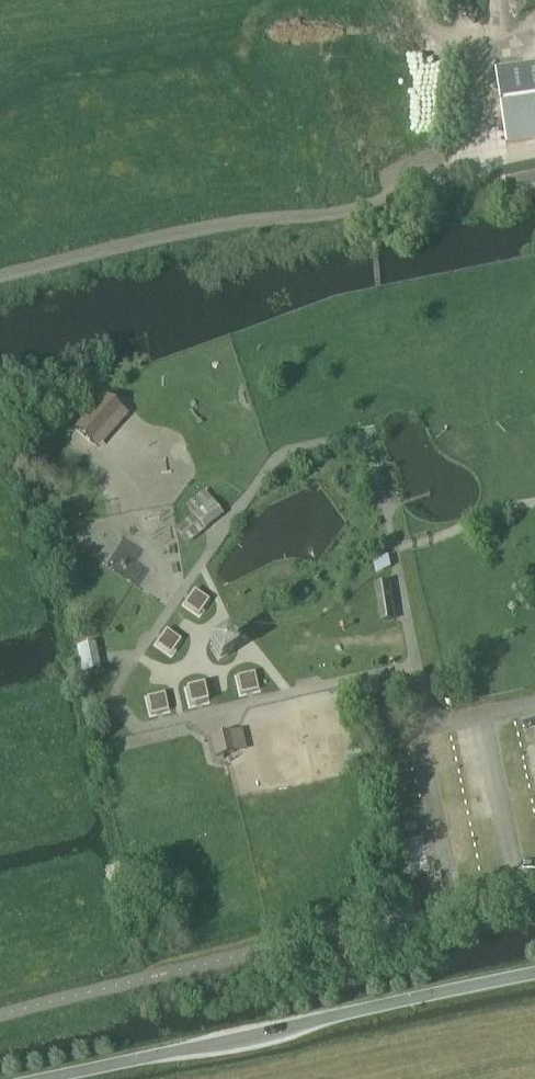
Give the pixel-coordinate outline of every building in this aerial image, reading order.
[(534,141),(534,66),(495,71),(506,145),(534,141)] [(504,175),(510,205),(534,199),(534,168),(504,175)] [(104,398),(74,431),(91,446),(121,413),(104,398)] [(203,531),(221,517),(203,492),(183,507),(191,517),(174,530),(186,546),(204,532),(203,531)] [(380,623),(395,621),(389,584),(374,586),(380,623)] [(80,676),(99,672),(94,644),(74,648),(80,676)]
